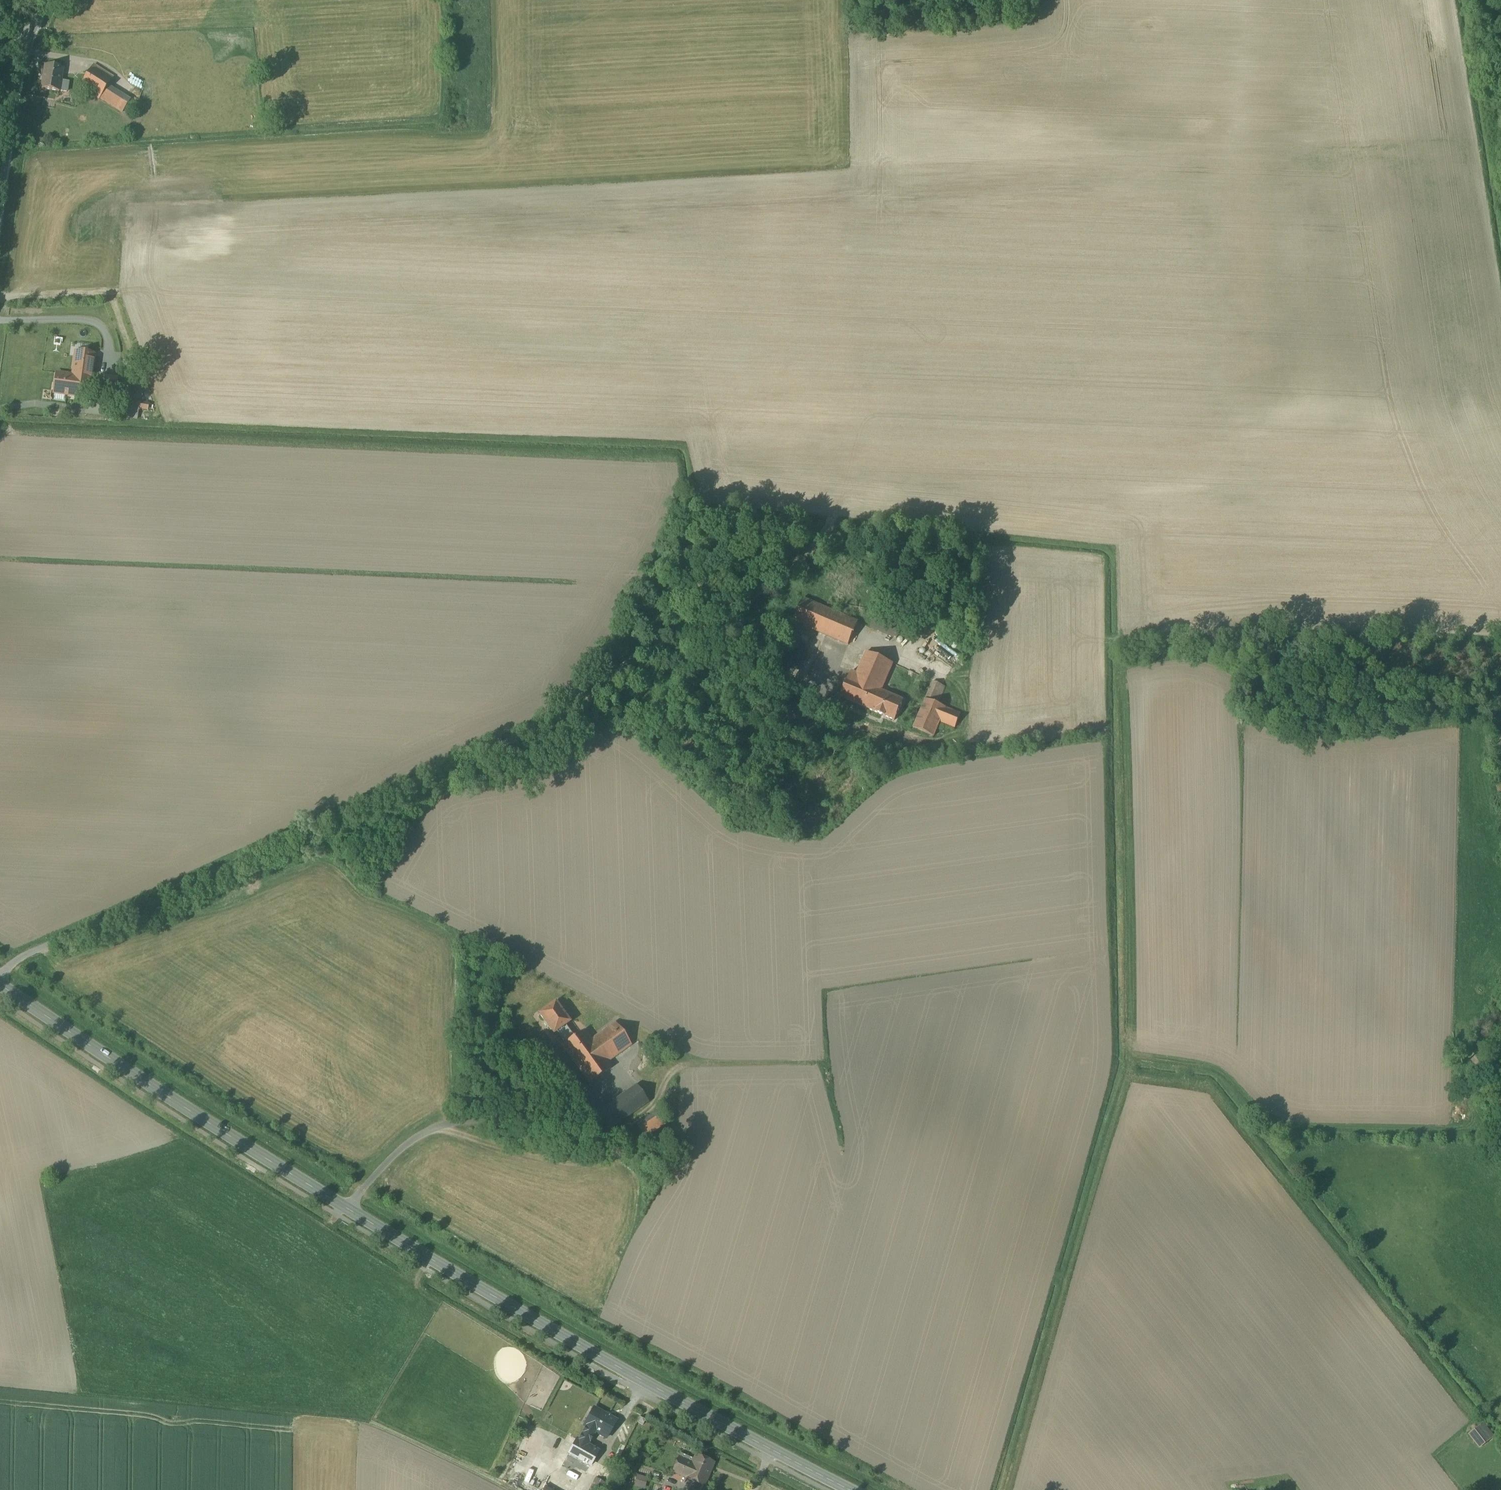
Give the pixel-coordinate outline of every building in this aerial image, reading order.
[(61,72),(38,69),(34,92),(57,96),(61,72)] [(87,75),(77,91),(118,118),(127,104),(105,90),(106,87),(87,75)] [(71,351),(67,375),(87,377),(90,354),(71,351)] [(84,399),(87,377),(67,375),(51,373),(48,394),(84,399)] [(854,623),(801,601),(789,622),(843,646),(854,623)] [(854,674),(845,672),(835,698),(891,722),(901,694),(881,686),(891,663),(863,652),(854,674)] [(944,688),(930,683),(911,730),(931,738),(936,725),(953,731),(960,715),(938,706),(944,688)] [(566,1024),(549,1003),(531,1015),(546,1037),(552,1033),(558,1042),(554,1045),(583,1085),(600,1072),(597,1068),(629,1047),(612,1026),(584,1044),(575,1032),(568,1036),(562,1027),(566,1024)] [(629,1088),(594,1113),(606,1130),(608,1129),(641,1104),(629,1088)] [(645,1134),(666,1127),(661,1113),(640,1121),(645,1134)] [(616,1421),(592,1409),(589,1407),(572,1443),(569,1442),(559,1463),(603,1485),(610,1471),(592,1461),(596,1452),(586,1447),(592,1435),(605,1442),(616,1421)] [(1469,1434),(1481,1446),(1491,1436),(1480,1424),(1469,1434)] [(716,1461),(695,1450),(688,1464),(675,1457),(668,1472),(702,1489),(716,1461)]
